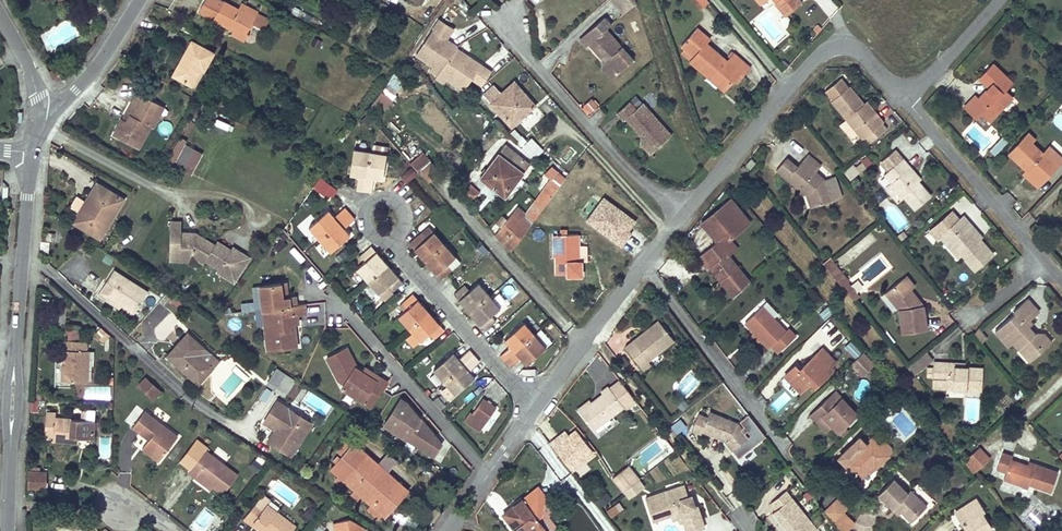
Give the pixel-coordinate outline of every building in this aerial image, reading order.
[(241,3),(238,9),(221,0),(205,0),(199,11),(230,28),(232,26),(235,28),(237,29),(246,34),(252,23),(264,30),(269,20),(257,14),(258,12),(241,3)] [(639,0),(610,0),(621,14),(639,0)] [(698,0),(692,0),(700,9),(703,6),(698,0)] [(799,0),(779,0),(775,3),(785,16),(801,3),(799,0)] [(632,60),(606,29),(611,25),(604,17),(579,39),(586,47),(589,44),(600,57),(606,52),(610,57),(604,62),(604,68),(610,68),(615,75),(632,60)] [(432,66),(440,72),(453,53),(456,49),(449,43),(446,47),(443,44),(447,39),(453,29),(439,20),(416,55),(432,66)] [(812,31),(816,35),(822,29),(818,25),(812,31)] [(237,29),(235,28),(232,34),(244,40),(247,34),(246,34),(237,29)] [(726,88),(734,80),(733,80),(739,73),(742,76),(750,67),(734,53),(734,54),(731,51),(728,55),(730,58),(727,62),(706,43),(710,39),(697,28),(681,46),(694,57),(690,61),(708,76),(710,73),(713,75),(712,76),(726,88)] [(458,46),(447,39),(443,44),(446,47),(449,43),(456,49),(458,46)] [(213,52),(192,41),(173,75),(192,85),(191,86),(195,89),(205,70),(204,69),(213,52)] [(467,56),(456,49),(453,53),(460,58),(458,62),(462,64),(467,56)] [(610,57),(606,52),(600,57),(604,62),(610,57)] [(490,71),(467,56),(462,64),(458,62),(460,58),(453,53),(440,72),(439,74),(447,79),(464,90),(472,79),(481,85),(490,71)] [(549,54),(542,64),(551,69),(557,59),(549,54)] [(1013,83),(993,64),(979,78),(989,87),(986,91),(990,94),(986,97),(998,112),(1013,97),(1006,90),(1013,83)] [(440,72),(432,66),(430,70),(438,76),(439,74),(440,72)] [(615,75),(610,68),(604,68),(602,69),(611,79),(615,75)] [(62,70),(50,73),(53,78),(63,71),(62,70)] [(67,75),(63,71),(53,78),(54,81),(62,81),(67,75)] [(381,91),(392,99),(405,79),(394,72),(381,91)] [(726,88),(712,76),(713,75),(710,73),(708,76),(724,90),(726,88)] [(742,76),(739,73),(733,80),(734,80),(737,82),(742,76)] [(447,79),(439,74),(438,76),(436,78),(445,83),(447,79)] [(860,101),(861,100),(850,86),(849,87),(841,78),(825,91),(832,100),(831,102),(845,119),(839,125),(850,139),(857,134),(862,139),(863,138),(868,144),(877,136),(873,130),(882,123),(884,122),(883,121),(873,108),(870,111),(864,103),(863,105),(860,101)] [(535,105),(514,82),(501,94),(494,86),(484,95),(512,126),(535,105)] [(158,104),(139,93),(133,104),(136,106),(128,121),(124,119),(123,119),(114,135),(138,148),(151,126),(153,127),(158,117),(153,114),(158,104)] [(392,101),(381,93),(366,113),(375,121),(392,101)] [(998,112),(986,97),(982,101),(979,98),(976,95),(964,108),(976,119),(981,114),(989,121),(998,112)] [(592,97),(580,107),(588,116),(600,106),(592,97)] [(867,101),(864,103),(870,111),(873,108),(867,101)] [(672,135),(642,103),(636,109),(629,102),(617,113),(624,121),(626,118),(639,133),(645,128),(649,132),(643,138),(643,143),(649,144),(655,150),(672,135)] [(128,121),(136,106),(133,104),(124,119),(128,121)] [(158,117),(164,106),(158,104),(153,114),(158,117)] [(887,129),(882,123),(873,130),(877,136),(887,129)] [(649,132),(645,128),(639,133),(643,138),(649,132)] [(544,149),(532,137),(528,141),(515,129),(508,137),(533,160),(544,149)] [(1058,167),(1043,153),(1032,143),(1035,139),(1028,132),(1008,153),(1026,170),(1041,185),(1058,167)] [(1001,138),(990,150),(995,155),(1006,143),(1001,138)] [(655,150),(649,144),(643,143),(642,145),(650,155),(655,150)] [(202,154),(185,144),(174,165),(191,174),(202,154)] [(530,163),(505,144),(480,177),(505,197),(530,163)] [(1050,146),(1043,153),(1058,167),(1061,163),(1061,157),(1050,146)] [(364,191),(370,151),(354,149),(350,174),(358,176),(356,190),(364,191)] [(908,169),(910,167),(895,150),(881,162),(889,170),(884,174),(892,183),(885,188),(898,203),(904,198),(915,210),(931,196),(918,181),(908,169)] [(383,180),(387,154),(370,151),(364,191),(372,192),(374,178),(383,180)] [(430,160),(423,152),(418,156),(425,165),(430,160)] [(805,194),(806,194),(810,192),(815,206),(842,197),(835,176),(823,180),(823,178),(815,172),(821,165),(808,154),(797,167),(787,158),(777,170),(805,194)] [(441,173),(430,160),(425,165),(418,156),(411,162),(429,183),(441,173)] [(746,165),(750,168),(755,162),(751,158),(746,165)] [(850,173),(856,167),(854,165),(844,173),(850,180),(853,177),(850,173)] [(515,247),(566,178),(552,166),(544,174),(551,179),(525,215),(517,207),(507,220),(501,227),(498,231),(498,232),(515,247)] [(853,177),(859,171),(856,167),(850,173),(853,177)] [(921,179),(910,167),(908,169),(918,181),(921,179)] [(1041,185),(1026,170),(1023,173),(1038,188),(1041,185)] [(335,188),(326,182),(322,189),(330,195),(335,188)] [(124,199),(97,183),(90,194),(94,196),(77,224),(100,238),(124,199)] [(479,192),(470,184),(463,192),(472,200),(479,192)] [(815,206),(810,192),(806,194),(811,208),(815,206)] [(77,224),(94,196),(90,194),(73,222),(77,224)] [(604,196),(586,221),(622,247),(633,233),(629,231),(637,221),(604,196)] [(709,266),(734,297),(749,282),(728,256),(737,249),(729,239),(749,223),(731,199),(702,223),(717,242),(703,253),(712,264),(709,266)] [(350,213),(345,207),(334,217),(328,210),(309,227),(320,239),(350,213)] [(952,211),(933,228),(940,237),(944,234),(960,252),(975,270),(993,254),(980,239),(970,227),(972,225),(964,216),(960,219),(952,211)] [(350,235),(344,228),(355,219),(350,213),(320,239),(331,252),(350,235)] [(507,220),(502,216),(497,223),(501,227),(507,220)] [(231,249),(217,241),(215,245),(196,233),(194,236),(189,232),(181,232),(181,221),(171,221),(170,255),(191,256),(204,263),(205,260),(219,269),(220,267),(229,273),(227,277),(234,282),(250,257),(242,252),(240,255),(231,249)] [(982,237),(972,225),(970,227),(980,239),(982,237)] [(434,232),(429,226),(420,234),(425,240),(434,232)] [(960,252),(944,234),(940,237),(933,228),(930,231),(938,240),(941,237),(957,255),(960,252)] [(579,252),(579,235),(567,235),(567,230),(560,230),(560,235),(559,235),(559,243),(554,242),(554,256),(556,256),(556,273),(567,273),(567,276),(581,276),(581,262),(579,262),(577,262),(577,252),(579,252)] [(445,244),(434,232),(425,240),(420,234),(409,243),(425,261),(445,244)] [(515,247),(498,232),(495,235),(512,251),(515,247)] [(460,262),(445,244),(425,261),(441,279),(460,262)] [(242,252),(232,246),(231,249),(240,255),(242,252)] [(387,264),(371,246),(361,255),(366,261),(357,269),(368,281),(387,264)] [(829,258),(822,263),(844,290),(851,285),(829,258)] [(403,282),(387,264),(368,281),(378,293),(387,286),(392,292),(403,282)] [(229,273),(220,267),(219,269),(217,272),(227,277),(229,273)] [(148,292),(121,275),(115,284),(107,279),(98,294),(106,299),(108,296),(121,304),(135,313),(148,292)] [(914,294),(910,289),(914,286),(906,275),(885,292),(898,309),(903,333),(927,330),(923,305),(916,306),(914,294)] [(283,298),(281,283),(260,286),(263,309),(267,309),(297,305),(295,296),(288,297),(283,298)] [(489,295),(478,283),(470,290),(465,285),(454,294),(470,312),(489,295)] [(851,285),(844,290),(851,298),(857,293),(851,285)] [(493,297),(499,306),(506,301),(499,292),(493,297)] [(857,293),(851,298),(853,301),(859,296),(857,293)] [(429,311),(413,294),(402,303),(407,309),(398,316),(409,329),(429,311)] [(923,305),(914,294),(916,306),(923,305)] [(500,308),(489,295),(470,312),(486,330),(496,321),(491,315),(500,308)] [(121,304),(108,296),(106,299),(119,308),(121,304)] [(1013,342),(1019,348),(1023,344),(1031,353),(1038,346),(1042,351),(1051,342),(1043,333),(1034,333),(1033,334),(1029,330),(1031,329),(1028,326),(1032,323),(1029,320),(1039,311),(1028,298),(1014,310),(1016,312),(995,330),(1009,346),(1013,342)] [(297,305),(267,309),(269,324),(265,324),(268,350),(293,347),(290,324),(294,323),(299,323),(298,314),(306,313),(305,304),(297,305)] [(762,306),(745,322),(769,347),(772,345),(779,352),(796,336),(789,328),(785,331),(762,306)] [(445,330),(429,311),(409,329),(420,341),(429,333),(434,339),(445,330)] [(658,320),(625,347),(644,371),(651,365),(648,361),(674,340),(658,320)] [(535,335),(524,322),(505,339),(511,346),(500,356),(505,361),(535,335)] [(104,341),(109,335),(102,328),(96,334),(104,341)] [(81,339),(80,329),(66,330),(67,339),(81,339)] [(978,329),(974,333),(982,342),(987,338),(978,329)] [(537,337),(547,345),(552,339),(542,331),(537,337)] [(204,348),(188,333),(167,356),(198,383),(213,367),(199,355),(204,348)] [(546,348),(535,335),(505,361),(510,367),(521,358),(526,365),(546,348)] [(88,382),(89,350),(86,350),(87,341),(67,340),(66,364),(63,364),(62,381),(88,382)] [(843,349),(856,358),(862,350),(849,341),(843,349)] [(1023,344),(1019,348),(1030,361),(1042,351),(1038,346),(1031,353),(1023,344)] [(218,361),(204,348),(199,355),(213,367),(218,361)] [(384,385),(363,372),(356,367),(357,366),(347,348),(326,358),(338,380),(344,384),(342,388),(371,406),(384,385)] [(801,372),(800,370),(795,365),(785,375),(800,392),(810,382),(814,387),(832,370),(829,368),(835,362),(823,348),(803,367),(804,369),(801,372)] [(475,355),(469,350),(459,359),(453,352),(433,369),(444,382),(475,355)] [(863,353),(851,364),(862,376),(874,365),(863,353)] [(480,361),(475,355),(444,382),(454,393),(455,394),(475,377),(469,371),(480,361)] [(948,363),(934,362),(932,386),(934,388),(982,390),(983,368),(965,367),(948,366),(948,363)] [(387,382),(365,368),(363,372),(384,385),(387,382)] [(285,374),(277,369),(269,382),(277,387),(285,374)] [(295,380),(285,374),(277,387),(287,393),(295,380)] [(154,385),(146,378),(139,385),(147,392),(154,385)] [(591,403),(580,412),(594,430),(624,407),(624,406),(631,406),(636,402),(620,380),(610,388),(608,386),(601,392),(603,394),(591,403)] [(302,387),(294,381),(287,393),(294,398),(302,387)] [(161,392),(154,385),(147,392),(154,399),(161,392)] [(455,394),(454,393),(448,386),(442,391),(449,399),(455,394)] [(266,387),(260,397),(267,401),(272,391),(266,387)] [(835,391),(827,398),(834,405),(841,397),(835,391)] [(834,405),(827,398),(810,415),(827,432),(833,426),(839,433),(858,414),(841,397),(834,405)] [(496,407),(483,398),(472,413),(485,422),(496,407)] [(589,400),(578,409),(580,412),(591,403),(589,400)] [(302,417),(277,401),(264,422),(270,426),(274,425),(277,427),(275,429),(268,441),(291,455),(308,429),(299,423),(302,417)] [(396,402),(381,425),(433,458),(448,435),(396,402)] [(46,412),(44,436),(53,436),(53,440),(78,442),(79,438),(93,439),(96,409),(81,409),(81,419),(55,417),(55,412),(46,412)] [(178,436),(144,411),(133,427),(149,439),(142,448),(159,461),(178,436)] [(702,431),(722,439),(723,437),(725,438),(724,440),(729,446),(737,441),(740,445),(749,438),(737,423),(709,412),(707,418),(698,414),(691,431),(701,435),(702,431)] [(954,414),(949,419),(954,424),(959,420),(954,414)] [(312,423),(302,417),(299,423),(308,429),(312,423)] [(557,438),(550,443),(572,471),(594,453),(576,429),(568,435),(571,438),(562,445),(557,438)] [(860,437),(851,445),(857,452),(866,444),(860,437)] [(857,452),(851,445),(839,457),(860,479),(873,467),(875,469),(889,455),(872,438),(866,444),(857,452)] [(733,451),(740,445),(737,441),(729,446),(733,451)] [(408,490),(353,443),(351,446),(347,442),(337,452),(342,456),(339,459),(337,456),(334,460),(336,462),(331,469),(339,476),(335,480),(340,484),(344,480),(355,490),(351,494),(359,501),(363,497),(371,504),(367,509),(378,518),(382,513),(385,516),(408,490)] [(976,450),(967,458),(974,466),(986,455),(979,447),(976,450)] [(238,475),(205,450),(189,472),(196,477),(198,475),(213,486),(223,494),(238,475)] [(1034,468),(1028,466),(1011,460),(1013,455),(1002,452),(996,468),(1006,472),(1004,479),(1028,487),(1029,484),(1051,492),(1058,472),(1036,464),(1034,468)] [(974,466),(967,458),(964,461),(974,473),(989,459),(986,455),(974,466)] [(262,464),(256,459),(250,467),(256,472),(262,464)] [(576,470),(581,476),(590,470),(585,463),(576,470)] [(624,468),(613,477),(623,491),(639,479),(632,471),(631,471),(624,469),(624,468)] [(46,471),(28,471),(28,488),(46,488),(46,471)] [(213,486),(198,475),(196,477),(211,489),(213,486)] [(903,488),(893,478),(878,493),(894,510),(898,506),(912,520),(927,505),(912,491),(909,493),(903,488)] [(639,479),(623,491),(629,498),(644,486),(639,479)] [(663,492),(671,515),(680,512),(684,522),(687,530),(694,530),(704,528),(697,505),(695,506),(692,507),(688,496),(684,485),(663,492)] [(903,488),(909,493),(912,491),(906,485),(903,488)] [(522,498),(525,503),(511,514),(519,525),(515,528),(517,530),(548,530),(538,518),(541,515),(545,496),(538,486),(522,498)] [(786,529),(789,527),(790,529),(788,530),(816,530),(818,529),(786,490),(771,503),(776,510),(773,513),(786,529)] [(605,492),(597,498),(602,505),(610,500),(605,492)] [(270,500),(263,494),(255,505),(262,510),(267,504),(270,500)] [(525,503),(522,498),(503,513),(515,528),(519,525),(511,514),(525,503)] [(838,498),(836,500),(844,512),(847,509),(838,498)] [(991,528),(981,512),(984,511),(976,499),(955,512),(966,530),(967,530),(987,530),(991,528)] [(836,500),(824,512),(834,523),(844,512),(836,500)] [(619,501),(606,509),(611,518),(624,510),(619,501)] [(252,525),(254,522),(266,530),(292,530),(296,526),(267,504),(262,510),(255,505),(244,519),(252,525)] [(318,512),(311,506),(304,515),(312,520),(318,512)] [(680,512),(671,515),(673,520),(678,518),(680,523),(684,522),(680,512)] [(844,512),(834,523),(843,530),(847,530),(855,521),(844,512)] [(364,528),(349,519),(334,523),(336,530),(365,530),(364,528)] [(254,522),(252,525),(260,530),(266,530),(254,522)]
